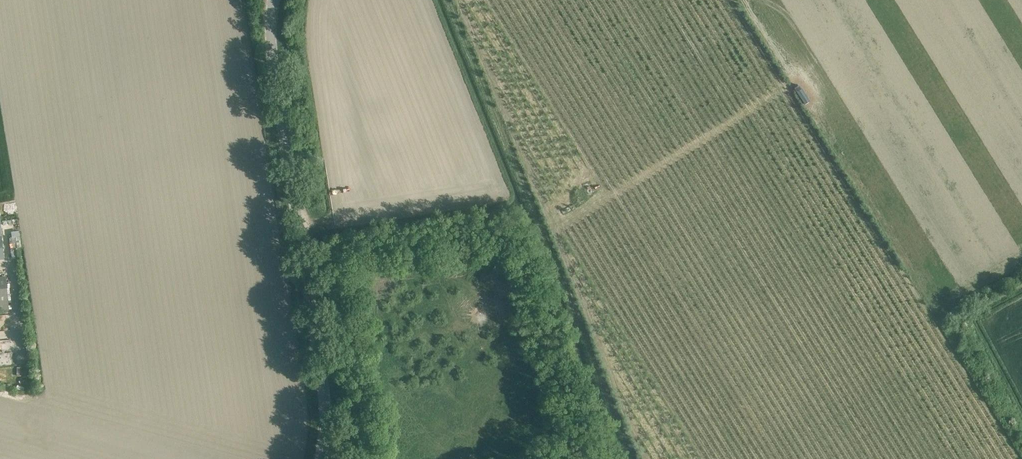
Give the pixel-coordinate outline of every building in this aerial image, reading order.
[(5,277),(0,277),(0,310),(8,309),(5,277)]
